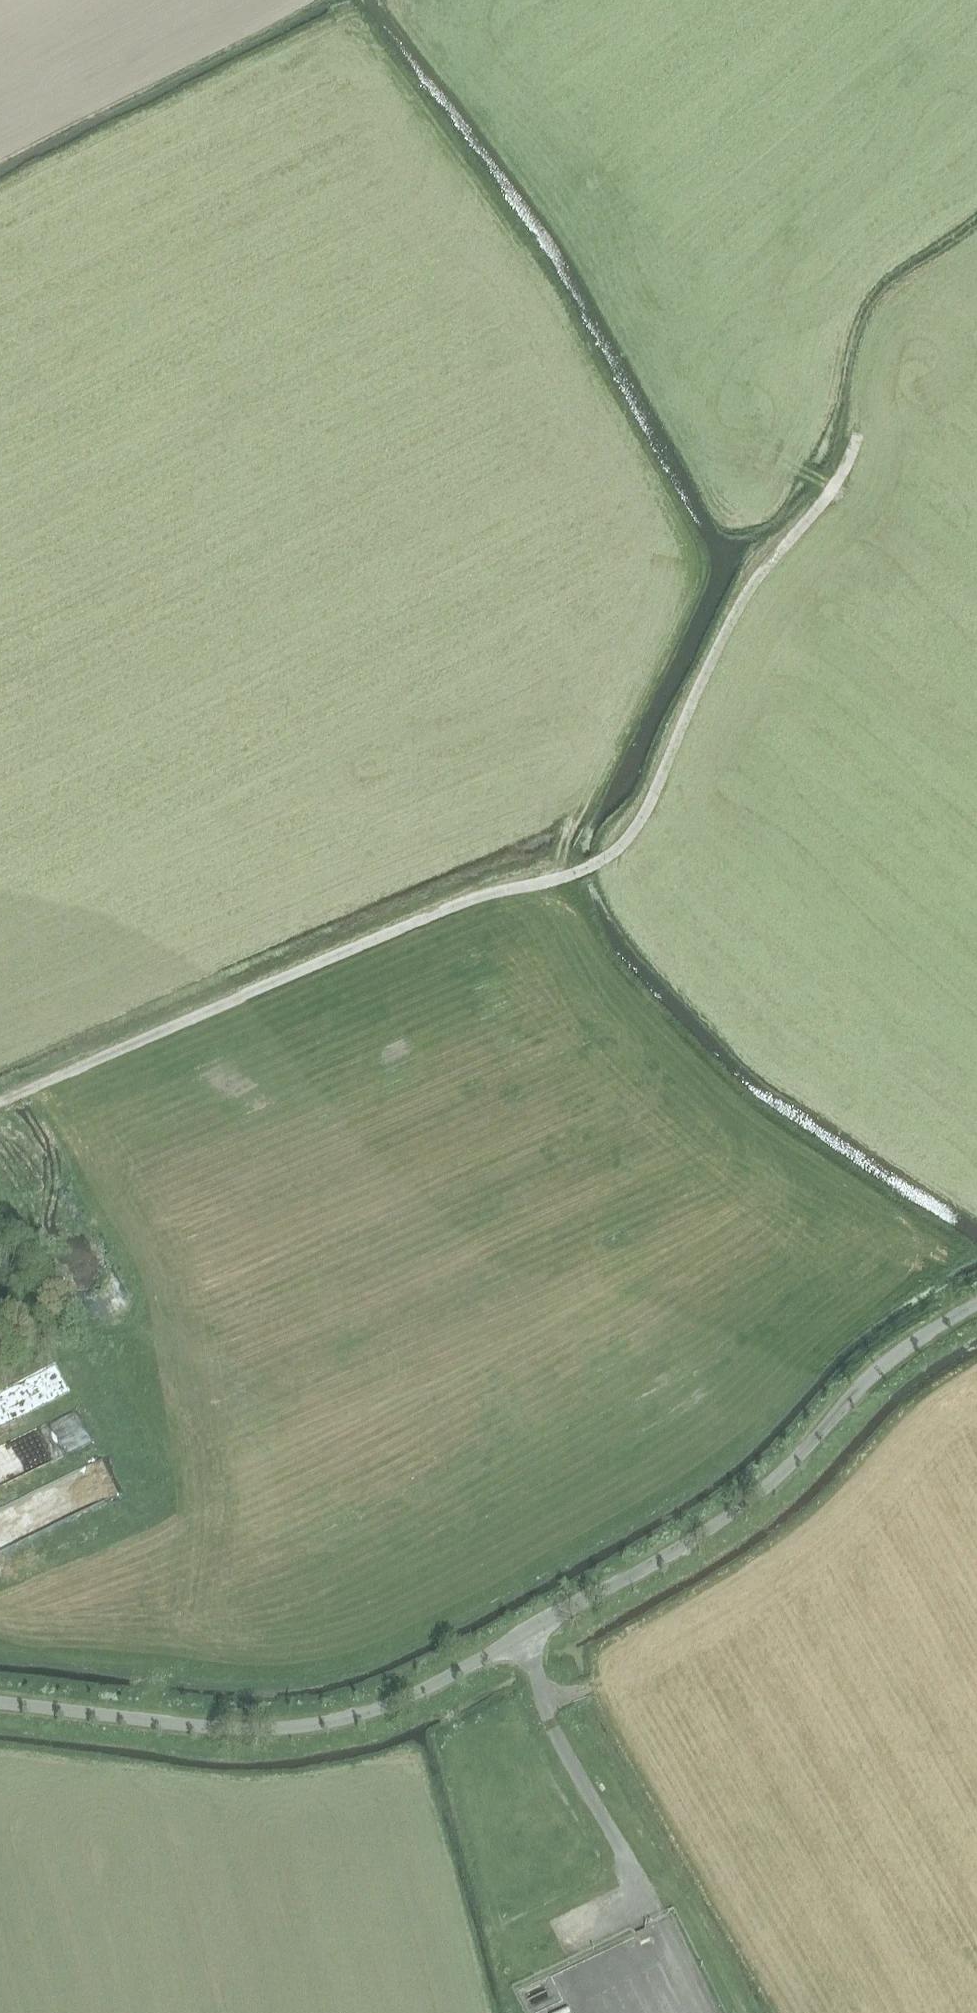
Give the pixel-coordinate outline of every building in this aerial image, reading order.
[(30,1412),(27,1403),(54,1391),(55,1395),(70,1389),(59,1364),(32,1376),(34,1380),(0,1395),(0,1425),(30,1412)] [(85,1491),(90,1504),(119,1493),(107,1463),(60,1481),(67,1498),(85,1491)] [(636,1935),(641,1944),(650,1940),(646,1931),(636,1935)]
